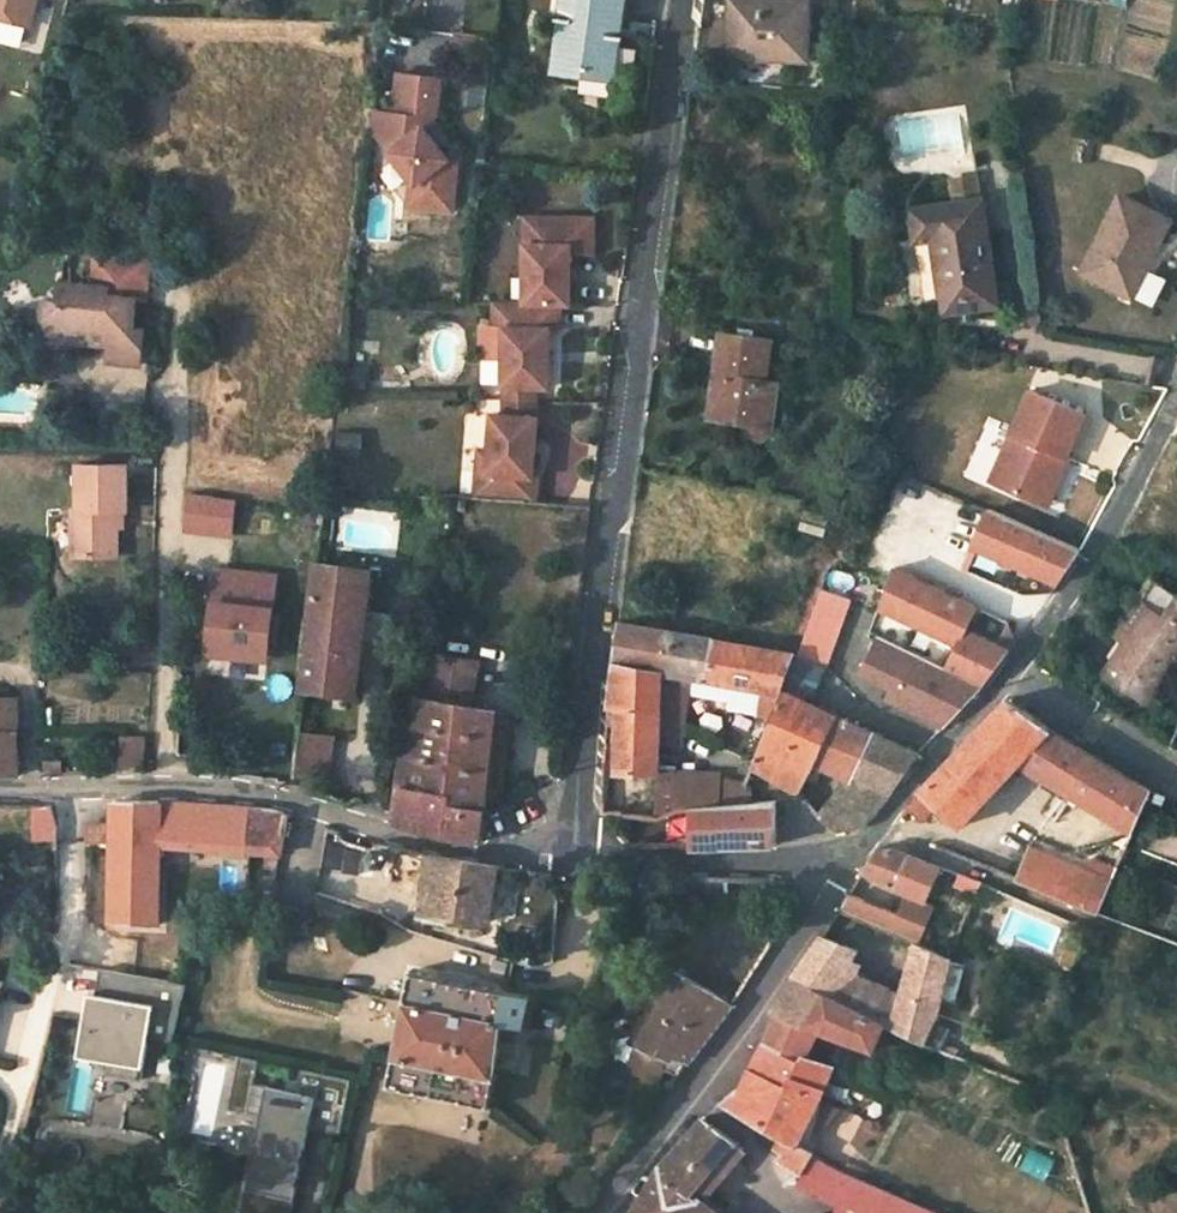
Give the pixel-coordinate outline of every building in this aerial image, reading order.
[(28,27),(35,0),(0,0),(0,19),(28,27)] [(626,0),(563,0),(560,18),(571,20),(563,73),(615,81),(626,0)] [(732,24),(739,24),(737,56),(806,60),(808,0),(734,0),(732,24)] [(552,72),(563,73),(571,20),(560,18),(552,72)] [(451,213),(457,162),(446,161),(421,131),(435,120),(440,81),(397,76),(388,155),(414,184),(410,187),(408,208),(451,213)] [(934,241),(943,306),(969,302),(971,311),(997,308),(987,233),(983,202),(979,178),(951,182),(954,206),(913,212),(917,244),(934,241)] [(1170,222),(1123,197),(1083,272),(1132,296),(1170,222)] [(594,217),(544,218),(544,245),(526,245),(527,304),(563,304),(572,304),(572,254),(594,254),(594,217)] [(544,218),(525,218),(526,245),(544,245),(544,218)] [(943,306),(934,241),(917,244),(926,308),(943,306)] [(135,297),(134,299),(147,300),(152,258),(94,256),(93,279),(107,280),(107,285),(105,295),(135,297)] [(59,300),(46,299),(41,330),(58,345),(78,329),(130,334),(131,325),(134,299),(135,297),(105,295),(107,285),(62,281),(59,300)] [(944,315),(971,311),(969,302),(943,306),(944,315)] [(563,329),(563,304),(527,304),(497,305),(495,330),(505,331),(504,351),(501,389),(502,389),(501,416),(533,418),(536,388),(548,388),(553,329),(563,329)] [(78,329),(58,345),(104,347),(102,359),(140,363),(144,326),(131,325),(130,334),(78,329)] [(505,331),(495,330),(494,351),(504,351),(505,331)] [(770,342),(720,335),(710,403),(740,407),(737,423),(738,428),(739,432),(742,436),(746,439),(751,441),(755,441),(760,439),(764,437),(767,433),(769,429),(776,385),(763,383),(770,342)] [(1041,503),(1062,455),(1068,457),(1086,414),(1032,390),(991,481),(1041,503)] [(709,418),(737,423),(740,407),(710,403),(709,418)] [(501,416),(490,415),(487,452),(486,474),(531,478),(535,419),(533,418),(501,416)] [(487,452),(477,452),(475,474),(486,474),(487,452)] [(1049,507),(1070,458),(1068,457),(1062,455),(1041,503),(1049,507)] [(128,464),(80,462),(79,507),(73,506),(72,554),(116,555),(117,526),(117,509),(124,509),(128,510),(128,464)] [(1073,563),(1077,557),(1081,550),(989,509),(972,546),(1058,584),(1073,563)] [(369,571),(317,563),(302,688),(352,697),(369,571)] [(965,630),(976,608),(895,567),(890,578),(880,606),(958,645),(946,669),(947,670),(982,687),(1008,651),(965,630)] [(217,570),(209,646),(267,652),(276,577),(217,570)] [(1105,677),(1147,705),(1176,657),(1176,594),(1153,579),(1135,604),(1147,612),(1125,646),(1105,677)] [(851,601),(820,590),(796,658),(826,669),(851,601)] [(1147,612),(1135,604),(1114,638),(1125,646),(1147,612)] [(617,624),(612,665),(658,673),(662,632),(617,624)] [(714,641),(662,632),(658,673),(657,693),(656,740),(677,744),(685,697),(688,678),(706,681),(714,641)] [(792,655),(714,641),(706,681),(779,694),(792,655)] [(267,652),(209,646),(208,655),(266,662),(267,652)] [(472,663),(428,654),(419,699),(464,706),(472,663)] [(608,709),(618,710),(617,745),(615,774),(654,775),(655,761),(656,740),(657,693),(658,673),(612,665),(610,683),(608,709)] [(971,698),(934,667),(901,702),(935,736),(971,698)] [(704,694),(706,681),(688,678),(685,697),(703,701),(704,694)] [(918,753),(804,701),(808,692),(788,682),(782,699),(751,766),(795,792),(802,777),(809,780),(817,763),(820,755),(852,770),(850,776),(891,794),(918,753)] [(19,774),(19,732),(18,698),(0,697),(0,774),(19,774)] [(464,706),(419,699),(394,821),(439,835),(478,841),(482,808),(494,710),(464,706)] [(910,806),(919,812),(929,798),(959,826),(1018,763),(1132,832),(1151,790),(1135,781),(1092,756),(1066,740),(1045,726),(1019,707),(1008,699),(925,790),(910,806)] [(604,745),(617,745),(618,710),(608,709),(606,725),(604,745)] [(508,712),(494,710),(482,808),(497,802),(508,712)] [(333,737),(297,733),(291,781),(327,785),(333,737)] [(119,764),(142,766),(144,737),(121,735),(119,764)] [(817,763),(848,778),(850,776),(852,770),(820,755),(817,763)] [(671,779),(672,761),(655,761),(654,775),(654,778),(671,779)] [(848,778),(816,816),(834,832),(863,827),(891,794),(850,776),(848,778)] [(745,805),(743,787),(718,788),(706,781),(671,779),(654,778),(652,819),(659,819),(679,810),(692,809),(745,805)] [(1155,792),(1151,802),(1161,807),(1166,796),(1155,792)] [(115,801),(114,804),(114,825),(115,842),(108,923),(155,923),(159,847),(186,848),(190,804),(159,803),(115,801)] [(745,805),(692,809),(693,848),(734,847),(776,846),(776,803),(760,804),(745,805)] [(261,807),(190,804),(186,848),(279,854),(284,826),(286,812),(274,808),(261,807)] [(313,838),(318,825),(303,819),(286,812),(284,826),(313,838)] [(86,841),(115,842),(114,825),(85,825),(86,841)] [(318,825),(313,838),(312,842),(334,849),(339,833),(318,825)] [(1117,868),(1091,858),(1087,869),(1029,846),(1016,881),(1097,914),(1117,868)] [(888,848),(877,847),(861,873),(906,893),(926,902),(942,867),(928,862),(920,859),(888,848)] [(386,860),(387,858),(388,855),(388,853),(386,850),(384,849),(381,848),(378,848),(376,850),(374,852),(373,855),(374,858),(375,860),(378,862),(380,862),(383,862),(386,860)] [(428,854),(418,910),(488,922),(496,867),(428,854)] [(681,876),(680,906),(761,909),(771,878),(681,876)] [(871,903),(850,892),(838,912),(862,922),(881,930),(894,935),(902,916),(871,903)] [(886,1022),(925,1040),(939,1009),(951,957),(916,942),(915,945),(902,993),(849,970),(857,950),(822,935),(793,977),(886,1022)] [(674,973),(664,968),(628,1041),(637,1045),(674,973)] [(186,984),(100,969),(96,993),(89,992),(78,1055),(111,1061),(108,1074),(141,1080),(148,1039),(172,1042),(186,984)] [(729,1004),(674,973),(637,1045),(671,1060),(673,1056),(687,1062),(705,1037),(721,1014),(729,1004)] [(510,992),(411,975),(403,1006),(406,1006),(396,1058),(393,1058),(386,1091),(416,1097),(417,1095),(457,1102),(457,1104),(489,1110),(510,992)] [(779,1013),(823,1030),(874,1050),(886,1022),(793,977),(770,1010),(779,1013)] [(10,984),(0,982),(0,1024),(10,984)] [(981,1025),(939,1009),(925,1040),(966,1060),(981,1025)] [(808,1057),(823,1030),(779,1013),(770,1029),(764,1041),(801,1060),(804,1056),(808,1057)] [(817,1101),(833,1066),(808,1057),(804,1056),(801,1060),(764,1041),(752,1063),(740,1084),(727,1099),(722,1100),(780,1135),(794,1143),(817,1101)] [(173,1063),(159,1060),(157,1075),(173,1078),(173,1063)] [(620,1081),(611,1065),(599,1072),(608,1088),(620,1081)] [(259,1082),(252,1112),(264,1114),(241,1212),(246,1212),(292,1212),(319,1096),(259,1082)] [(635,1211),(638,1212),(719,1212),(702,1200),(744,1150),(706,1118),(696,1129),(659,1171),(635,1211)] [(780,1135),(772,1148),(780,1153),(777,1160),(801,1175),(813,1155),(794,1143),(780,1135)] [(814,1182),(826,1162),(813,1155),(801,1175),(814,1182)] [(863,1212),(930,1212),(931,1210),(856,1176),(844,1170),(826,1162),(814,1182),(814,1183),(837,1197),(863,1212)] [(856,1176),(860,1167),(848,1162),(844,1170),(856,1176)] [(837,1197),(831,1212),(863,1212),(837,1197)]
